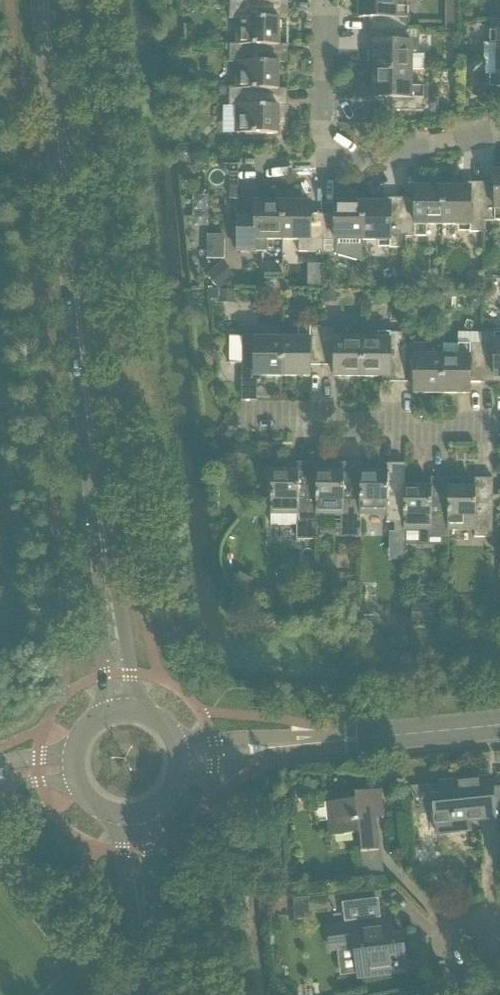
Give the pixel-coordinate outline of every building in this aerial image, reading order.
[(408,8),(408,0),(359,0),(359,18),(370,18),(370,30),(408,31),(408,8)] [(279,1),(238,1),(230,1),(230,18),(237,18),(237,45),(278,45),(279,13),(289,14),(289,1),(279,1)] [(459,11),(446,11),(446,24),(459,24),(459,11)] [(490,19),(490,33),(490,44),(484,44),(484,59),(497,59),(499,59),(499,19),(490,19)] [(425,71),(425,55),(419,55),(419,31),(408,31),(370,30),(370,43),(375,43),(374,70),(413,71),(425,71)] [(278,45),(237,45),(229,45),(229,63),(237,63),(237,89),(278,89),(278,58),(288,58),(288,45),(278,45)] [(497,59),(497,75),(490,75),(490,86),(490,100),(499,100),(499,59),(497,59)] [(424,112),(424,92),(424,86),(413,86),(413,71),(374,70),(374,98),(385,98),(385,111),(424,112)] [(278,89),(237,89),(229,89),(229,107),(237,107),(236,134),(278,134),(278,101),(288,102),(288,89),(278,89)] [(495,172),(495,183),(482,183),(482,221),(483,221),(499,222),(499,172),(495,172)] [(482,221),(482,183),(470,183),(470,188),(443,188),(443,225),(458,225),(458,232),(482,232),(483,221),(482,221)] [(443,225),(443,188),(415,188),(415,199),(403,199),(402,236),(426,236),(426,225),(443,225)] [(402,236),(403,199),(390,199),(390,203),(363,203),(362,241),(378,241),(378,248),(402,249),(402,236)] [(238,214),(238,251),(242,251),(266,251),(267,241),(283,241),(283,203),(255,203),(255,214),(242,214),(238,214)] [(322,252),(323,214),(311,214),(311,203),(283,203),(283,241),(298,241),(298,252),(322,252)] [(335,255),(362,262),(362,241),(363,203),(335,203),(335,214),(323,214),(322,252),(335,252),(335,255)] [(208,234),(208,258),(225,258),(225,233),(208,234)] [(218,289),(234,277),(222,261),(206,274),(218,289)] [(218,290),(218,304),(233,304),(233,291),(218,290)] [(322,292),(322,304),(335,304),(335,292),(322,292)] [(391,292),(391,298),(395,303),(402,303),(402,292),(391,292)] [(479,298),(469,298),(469,307),(479,307),(479,298)] [(322,365),(322,327),(298,327),(298,340),(282,340),(282,376),(310,376),(310,365),(322,365)] [(362,377),(362,340),(348,340),(348,327),(322,327),(322,365),(334,365),(334,377),(362,377)] [(256,339),(256,333),(242,333),(242,336),(229,336),(229,364),(242,364),(242,381),(255,381),(255,376),(282,376),(282,340),(256,339)] [(402,382),(402,344),(402,334),(390,333),(390,340),(362,340),(362,377),(389,377),(389,382),(402,382)] [(482,383),(495,383),(495,378),(499,378),(499,341),(495,341),(495,334),(482,334),(482,345),(482,383)] [(442,393),(442,357),(427,357),(427,344),(402,344),(402,382),(414,382),(414,393),(442,393)] [(482,383),(482,345),(459,345),(459,357),(442,357),(442,393),(470,394),(470,383),(482,383)] [(271,513),(271,526),(297,526),(297,540),(317,540),(317,513),(317,473),(317,463),(304,463),(304,473),(271,472),(271,492),(271,513)] [(317,473),(317,513),(342,513),(342,538),(361,538),(361,515),(361,473),(361,463),(349,463),(349,473),(317,473)] [(405,488),(405,464),(393,464),(393,473),(361,473),(361,515),(386,515),(386,522),(405,522),(405,488)] [(405,522),(405,530),(431,530),(431,537),(449,537),(449,529),(449,488),(449,478),(437,478),(437,488),(405,488),(405,522)] [(493,537),(493,479),(481,479),(481,488),(449,488),(449,529),(474,529),(474,537),(493,537)] [(390,537),(392,559),(404,558),(402,536),(390,537)] [(412,606),(412,622),(423,622),(424,606),(412,606)] [(373,612),(362,612),(362,621),(373,621),(373,612)] [(496,820),(495,813),(492,779),(439,784),(440,797),(433,797),(433,798),(417,800),(419,827),(435,825),(436,834),(471,830),(470,819),(480,818),(480,821),(496,820)] [(375,818),(383,817),(380,790),(354,793),(355,800),(326,803),(330,837),(359,834),(361,853),(379,851),(375,818)] [(308,898),(293,899),(294,919),(309,918),(308,898)] [(334,927),(327,928),(330,951),(337,950),(354,948),(358,979),(407,972),(403,942),(403,935),(394,936),(392,919),(380,921),(377,900),(344,905),(346,925),(334,927)]
